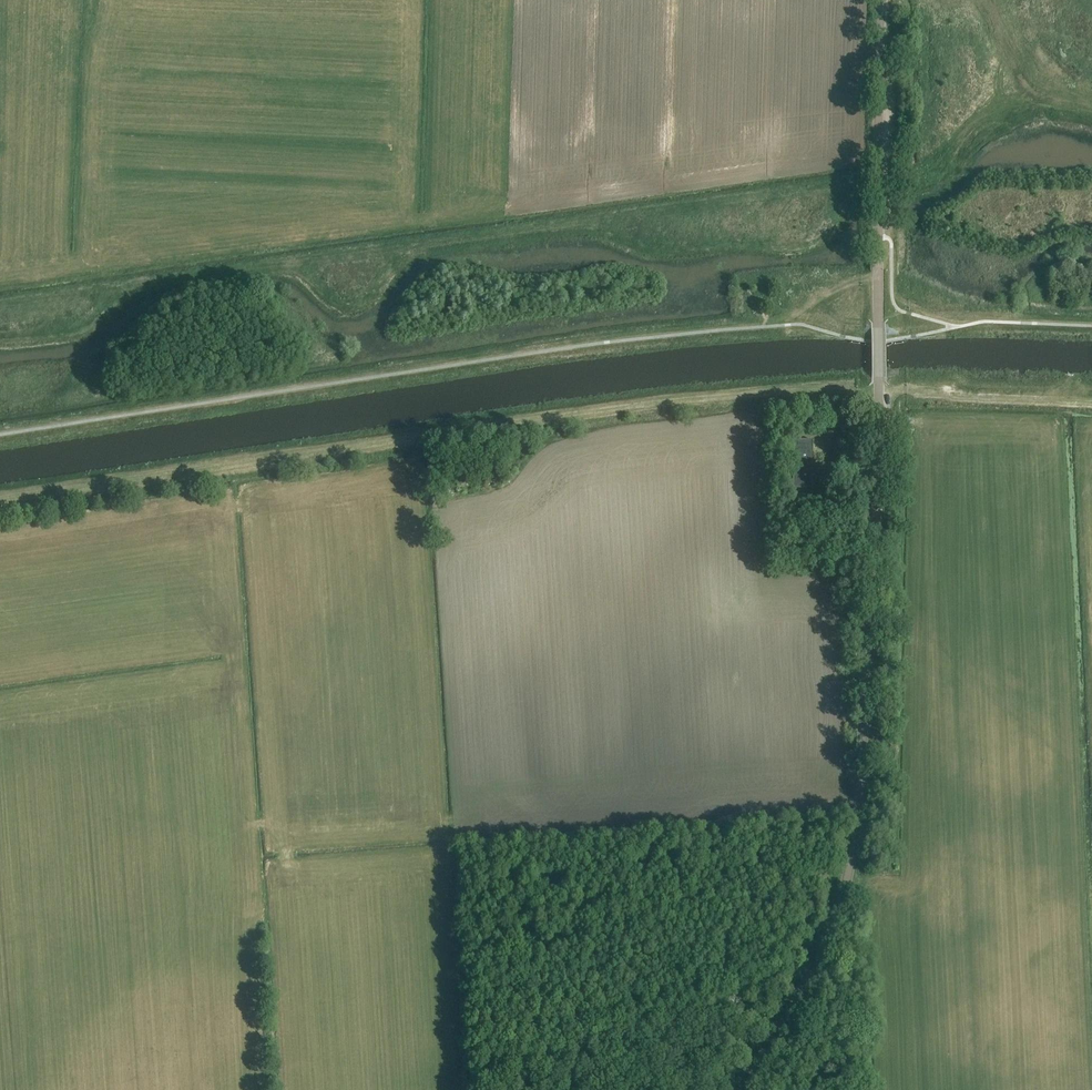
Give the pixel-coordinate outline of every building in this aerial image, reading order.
[(815,443),(815,435),(795,434),(795,442),(815,443)] [(810,453),(796,453),(795,490),(812,490),(812,472),(809,472),(810,453)]
